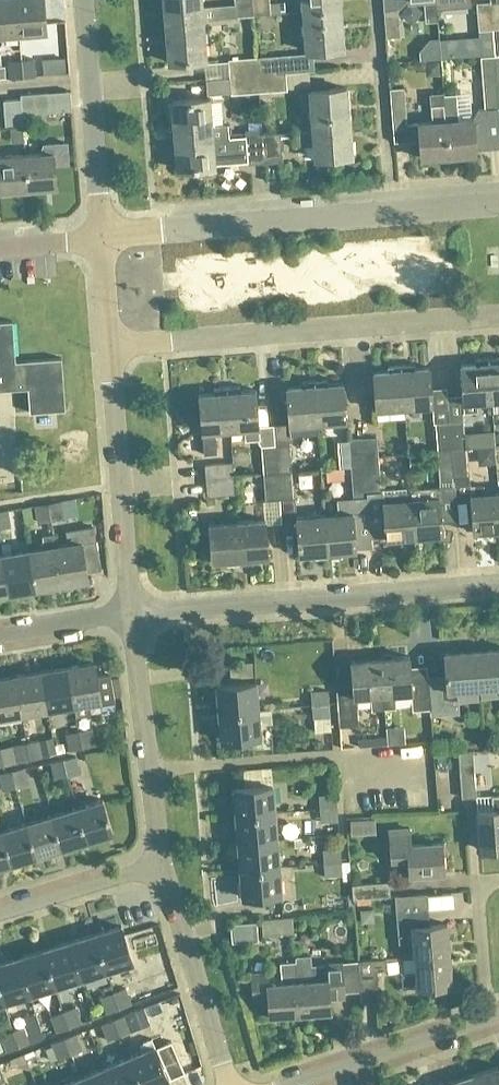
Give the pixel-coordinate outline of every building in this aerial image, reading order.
[(17,0),(0,0),(0,35),(19,34),(17,0)] [(19,34),(47,31),(45,0),(17,0),(19,34)] [(184,20),(204,19),(202,0),(165,0),(168,34),(185,33),(184,20)] [(254,16),(253,0),(235,0),(236,18),(254,16)] [(271,4),(270,0),(253,0),(254,16),(271,15),(271,14),(281,13),(281,2),(271,4)] [(343,21),(341,0),(304,0),(305,12),(324,10),(325,23),(343,21)] [(385,12),(399,11),(398,0),(384,0),(385,12)] [(438,10),(437,0),(425,0),(427,22),(438,21),(437,10),(438,10)] [(438,10),(471,7),(471,0),(437,0),(438,10)] [(480,31),(493,30),(491,2),(477,4),(480,31)] [(324,10),(305,12),(308,52),(345,49),(343,21),(325,23),(324,10)] [(399,11),(385,12),(388,38),(401,36),(399,11)] [(207,59),(204,19),(184,20),(185,33),(168,34),(170,61),(207,59)] [(214,30),(216,60),(235,59),(233,29),(214,30)] [(277,57),(257,58),(258,76),(278,74),(277,57)] [(496,57),(482,58),(487,121),(488,121),(489,134),(492,136),(498,135),(498,97),(496,57)] [(231,78),(258,76),(257,58),(229,61),(229,62),(231,78)] [(43,60),(36,61),(36,59),(21,60),(23,78),(45,76),(43,60)] [(23,78),(21,60),(9,61),(10,79),(23,78)] [(278,74),(258,76),(260,93),(288,91),(286,73),(278,74)] [(232,95),(260,93),(258,76),(231,78),(232,95)] [(314,130),(334,129),(334,117),(350,116),(348,88),(311,91),(314,130)] [(391,90),(394,126),(408,124),(405,89),(391,90)] [(444,92),(430,94),(433,122),(419,123),(421,156),(450,154),(447,121),(444,95),(444,92)] [(50,93),(22,95),(23,110),(50,107),(50,93)] [(444,95),(447,121),(450,154),(478,152),(475,119),(460,120),(458,94),(444,95)] [(23,110),(22,95),(21,95),(21,99),(4,101),(6,127),(24,126),(23,110)] [(170,117),(174,117),(175,128),(191,127),(193,139),(230,136),(229,125),(212,127),(210,98),(173,101),(173,103),(169,103),(170,117)] [(350,116),(334,117),(334,129),(314,130),(314,131),(298,132),(299,146),(315,144),(316,159),(353,157),(350,116)] [(265,164),(263,135),(263,134),(230,136),(193,139),(191,127),(175,128),(178,169),(215,166),(215,165),(248,162),(248,165),(265,164)] [(263,135),(265,164),(283,162),(281,134),(263,135)] [(40,153),(25,154),(27,190),(54,187),(52,164),(66,163),(64,142),(42,144),(40,153)] [(27,190),(25,154),(0,156),(0,192),(27,190)] [(27,386),(29,412),(65,409),(60,357),(15,361),(12,320),(0,321),(0,389),(27,386)] [(493,402),(489,358),(476,360),(476,364),(461,365),(465,413),(479,412),(478,403),(493,402)] [(493,402),(498,401),(498,358),(489,358),(493,402)] [(405,408),(433,406),(433,402),(430,368),(415,369),(415,364),(402,365),(405,408)] [(405,408),(402,365),(388,366),(389,371),(374,372),(377,411),(405,408)] [(343,383),(328,385),(328,380),(315,381),(319,424),(346,422),(343,383)] [(319,424),(315,381),(301,382),(302,387),(287,388),(290,426),(291,436),(319,434),(319,424)] [(241,387),(227,388),(231,431),(245,430),(246,441),(260,440),(256,390),(241,392),(241,387)] [(200,395),(203,434),(205,454),(216,454),(214,432),(231,431),(227,388),(214,389),(215,394),(200,395)] [(463,413),(449,415),(450,423),(452,450),(466,449),(463,413)] [(435,425),(437,451),(452,450),(450,423),(435,425)] [(363,439),(365,466),(380,465),(377,438),(363,439)] [(352,467),(365,466),(363,439),(349,440),(352,467)] [(290,446),(277,447),(278,473),(292,472),(290,446)] [(278,473),(277,447),(262,448),(264,474),(278,473)] [(468,476),(466,449),(452,450),(454,478),(468,476)] [(454,478),(452,450),(437,451),(440,484),(455,483),(454,478)] [(205,465),(206,479),(234,477),(233,462),(205,465)] [(382,492),(380,465),(365,466),(368,495),(368,494),(382,492)] [(368,495),(365,466),(352,467),(354,499),(369,498),(368,495)] [(300,556),(315,554),(315,559),(329,558),(325,515),(296,517),(292,472),(278,473),(281,499),(282,522),(283,529),(298,527),(300,556)] [(281,499),(278,473),(264,474),(266,500),(281,499)] [(234,477),(206,479),(208,497),(236,494),(234,477)] [(498,535),(498,492),(485,493),(484,485),(473,486),(474,494),(472,494),(475,533),(489,531),(490,536),(498,535)] [(439,486),(412,488),(416,542),(429,541),(429,536),(443,535),(439,486)] [(387,540),(402,538),(402,543),(416,542),(412,488),(383,490),(387,540)] [(65,519),(62,501),(49,504),(51,521),(65,519)] [(51,521),(49,504),(35,506),(38,523),(51,521)] [(22,508),(24,522),(33,521),(31,507),(22,508)] [(0,512),(0,530),(12,528),(9,510),(0,512)] [(325,515),(329,558),(342,557),(341,552),(356,551),(353,513),(325,515)] [(265,520),(238,522),(242,565),(255,564),(254,559),(269,558),(265,520)] [(228,566),(242,565),(238,522),(210,525),(213,563),(228,562),(228,566)] [(69,545),(56,547),(62,584),(89,580),(82,543),(97,541),(94,527),(67,532),(69,545)] [(35,589),(62,584),(56,547),(54,534),(43,536),(46,549),(29,551),(35,589)] [(29,551),(3,556),(9,593),(35,589),(29,551)] [(9,593),(3,556),(0,556),(0,595),(9,593)] [(439,625),(453,626),(454,611),(440,609),(439,625)] [(477,651),(480,688),(498,687),(498,649),(477,651)] [(447,675),(428,677),(430,710),(431,716),(460,714),(458,690),(480,688),(477,651),(445,654),(447,675)] [(430,710),(428,677),(411,678),(409,656),(380,659),(384,709),(395,708),(393,694),(411,693),(413,711),(430,710)] [(372,710),(384,709),(380,659),(352,661),(354,683),(337,684),(340,717),(357,715),(356,698),(371,696),(372,710)] [(94,663),(67,668),(73,705),(75,705),(77,717),(90,714),(88,703),(100,701),(100,705),(115,702),(111,677),(96,679),(94,663)] [(47,709),(73,705),(67,668),(41,672),(47,709)] [(20,714),(47,709),(41,672),(14,676),(20,714)] [(20,714),(14,676),(0,679),(0,717),(20,714)] [(220,713),(259,710),(256,682),(218,685),(220,713)] [(330,704),(329,691),(311,692),(312,706),(330,704)] [(331,718),(330,704),(312,706),(313,720),(331,718)] [(259,710),(220,713),(223,741),(261,738),(259,710)] [(77,732),(82,749),(96,746),(92,728),(77,732)] [(66,734),(70,751),(82,749),(77,732),(66,734)] [(25,743),(29,760),(43,757),(40,740),(25,743)] [(17,763),(29,760),(25,743),(13,746),(17,763)] [(473,752),(459,753),(463,799),(477,797),(473,752)] [(76,757),(63,760),(67,776),(79,774),(76,757)] [(51,763),(55,779),(67,776),(63,760),(51,763)] [(12,771),(16,788),(28,785),(24,769),(12,771)] [(0,774),(0,776),(3,790),(16,788),(12,771),(0,774)] [(237,816),(275,813),(273,785),(235,788),(237,816)] [(338,808),(337,794),(319,796),(320,809),(338,808)] [(478,811),(481,850),(498,849),(498,796),(492,796),(493,810),(478,811)] [(102,800),(77,808),(87,841),(113,833),(102,800)] [(62,849),(87,841),(77,808),(52,816),(62,849)] [(338,817),(338,808),(320,809),(321,822),(339,821),(338,817)] [(239,843),(277,840),(275,813),(237,816),(239,843)] [(37,857),(62,849),(52,816),(27,824),(37,857)] [(27,824),(2,832),(12,865),(37,857),(27,824)] [(412,845),(411,827),(389,829),(391,861),(410,860),(412,875),(443,872),(441,843),(412,845)] [(2,832),(0,832),(0,868),(12,865),(2,832)] [(241,870),(280,867),(277,840),(239,843),(241,870)] [(342,862),(341,849),(324,851),(324,863),(342,862)] [(325,877),(343,876),(342,862),(324,863),(325,877)] [(280,867),(241,870),(244,898),(282,895),(280,867)] [(354,900),(391,896),(390,882),(353,885),(353,892),(354,900)] [(428,896),(428,894),(396,897),(397,907),(429,905),(428,896)] [(461,896),(434,898),(435,914),(461,912),(461,896)] [(415,957),(450,955),(449,925),(430,926),(429,909),(397,912),(399,944),(415,942),(415,957)] [(263,920),(264,936),(294,934),(292,918),(263,920)] [(107,970),(111,979),(121,976),(118,966),(133,961),(122,925),(96,933),(107,970)] [(107,970),(96,933),(70,942),(81,978),(107,970)] [(44,950),(56,986),(81,978),(70,942),(44,950)] [(56,986),(44,950),(19,957),(30,994),(56,986)] [(450,955),(415,957),(416,972),(402,973),(403,988),(452,986),(450,955)] [(311,956),(297,957),(301,1014),(331,1012),(330,999),(345,998),(345,993),(343,963),(327,964),(312,965),(311,956)] [(19,957),(0,963),(0,987),(4,1002),(30,994),(19,957)] [(268,972),(253,973),(255,1000),(269,999),(270,1017),(301,1014),(297,957),(296,957),(297,963),(282,964),(283,983),(269,984),(268,972)] [(358,961),(361,992),(362,1003),(379,1001),(377,972),(388,971),(387,959),(358,961)] [(126,988),(114,993),(120,1009),(132,1005),(126,988)] [(101,998),(107,1014),(120,1009),(114,993),(101,998)] [(64,1012),(70,1029),(83,1024),(76,1007),(64,1012)] [(144,1008),(127,1015),(133,1030),(150,1023),(144,1008)] [(57,1034),(70,1029),(64,1012),(51,1017),(57,1034)] [(127,1015),(114,1020),(120,1035),(133,1030),(127,1015)] [(108,1040),(120,1035),(114,1020),(102,1024),(108,1040)] [(25,1026),(13,1031),(19,1048),(32,1043),(25,1026)] [(19,1048),(13,1031),(0,1036),(0,1038),(6,1052),(19,1048)] [(78,1034),(65,1039),(71,1055),(84,1050),(78,1034)] [(130,1056),(142,1084),(160,1084),(170,1081),(151,1037),(140,1042),(144,1050),(130,1056)] [(58,1060),(71,1055),(65,1039),(52,1044),(58,1060)] [(130,1056),(105,1067),(113,1084),(142,1084),(130,1056)] [(476,1074),(479,1084),(498,1084),(498,1066),(476,1074)] [(105,1067),(80,1078),(84,1084),(113,1084),(105,1067)] [(476,1074),(450,1082),(451,1084),(479,1084),(476,1074)]
